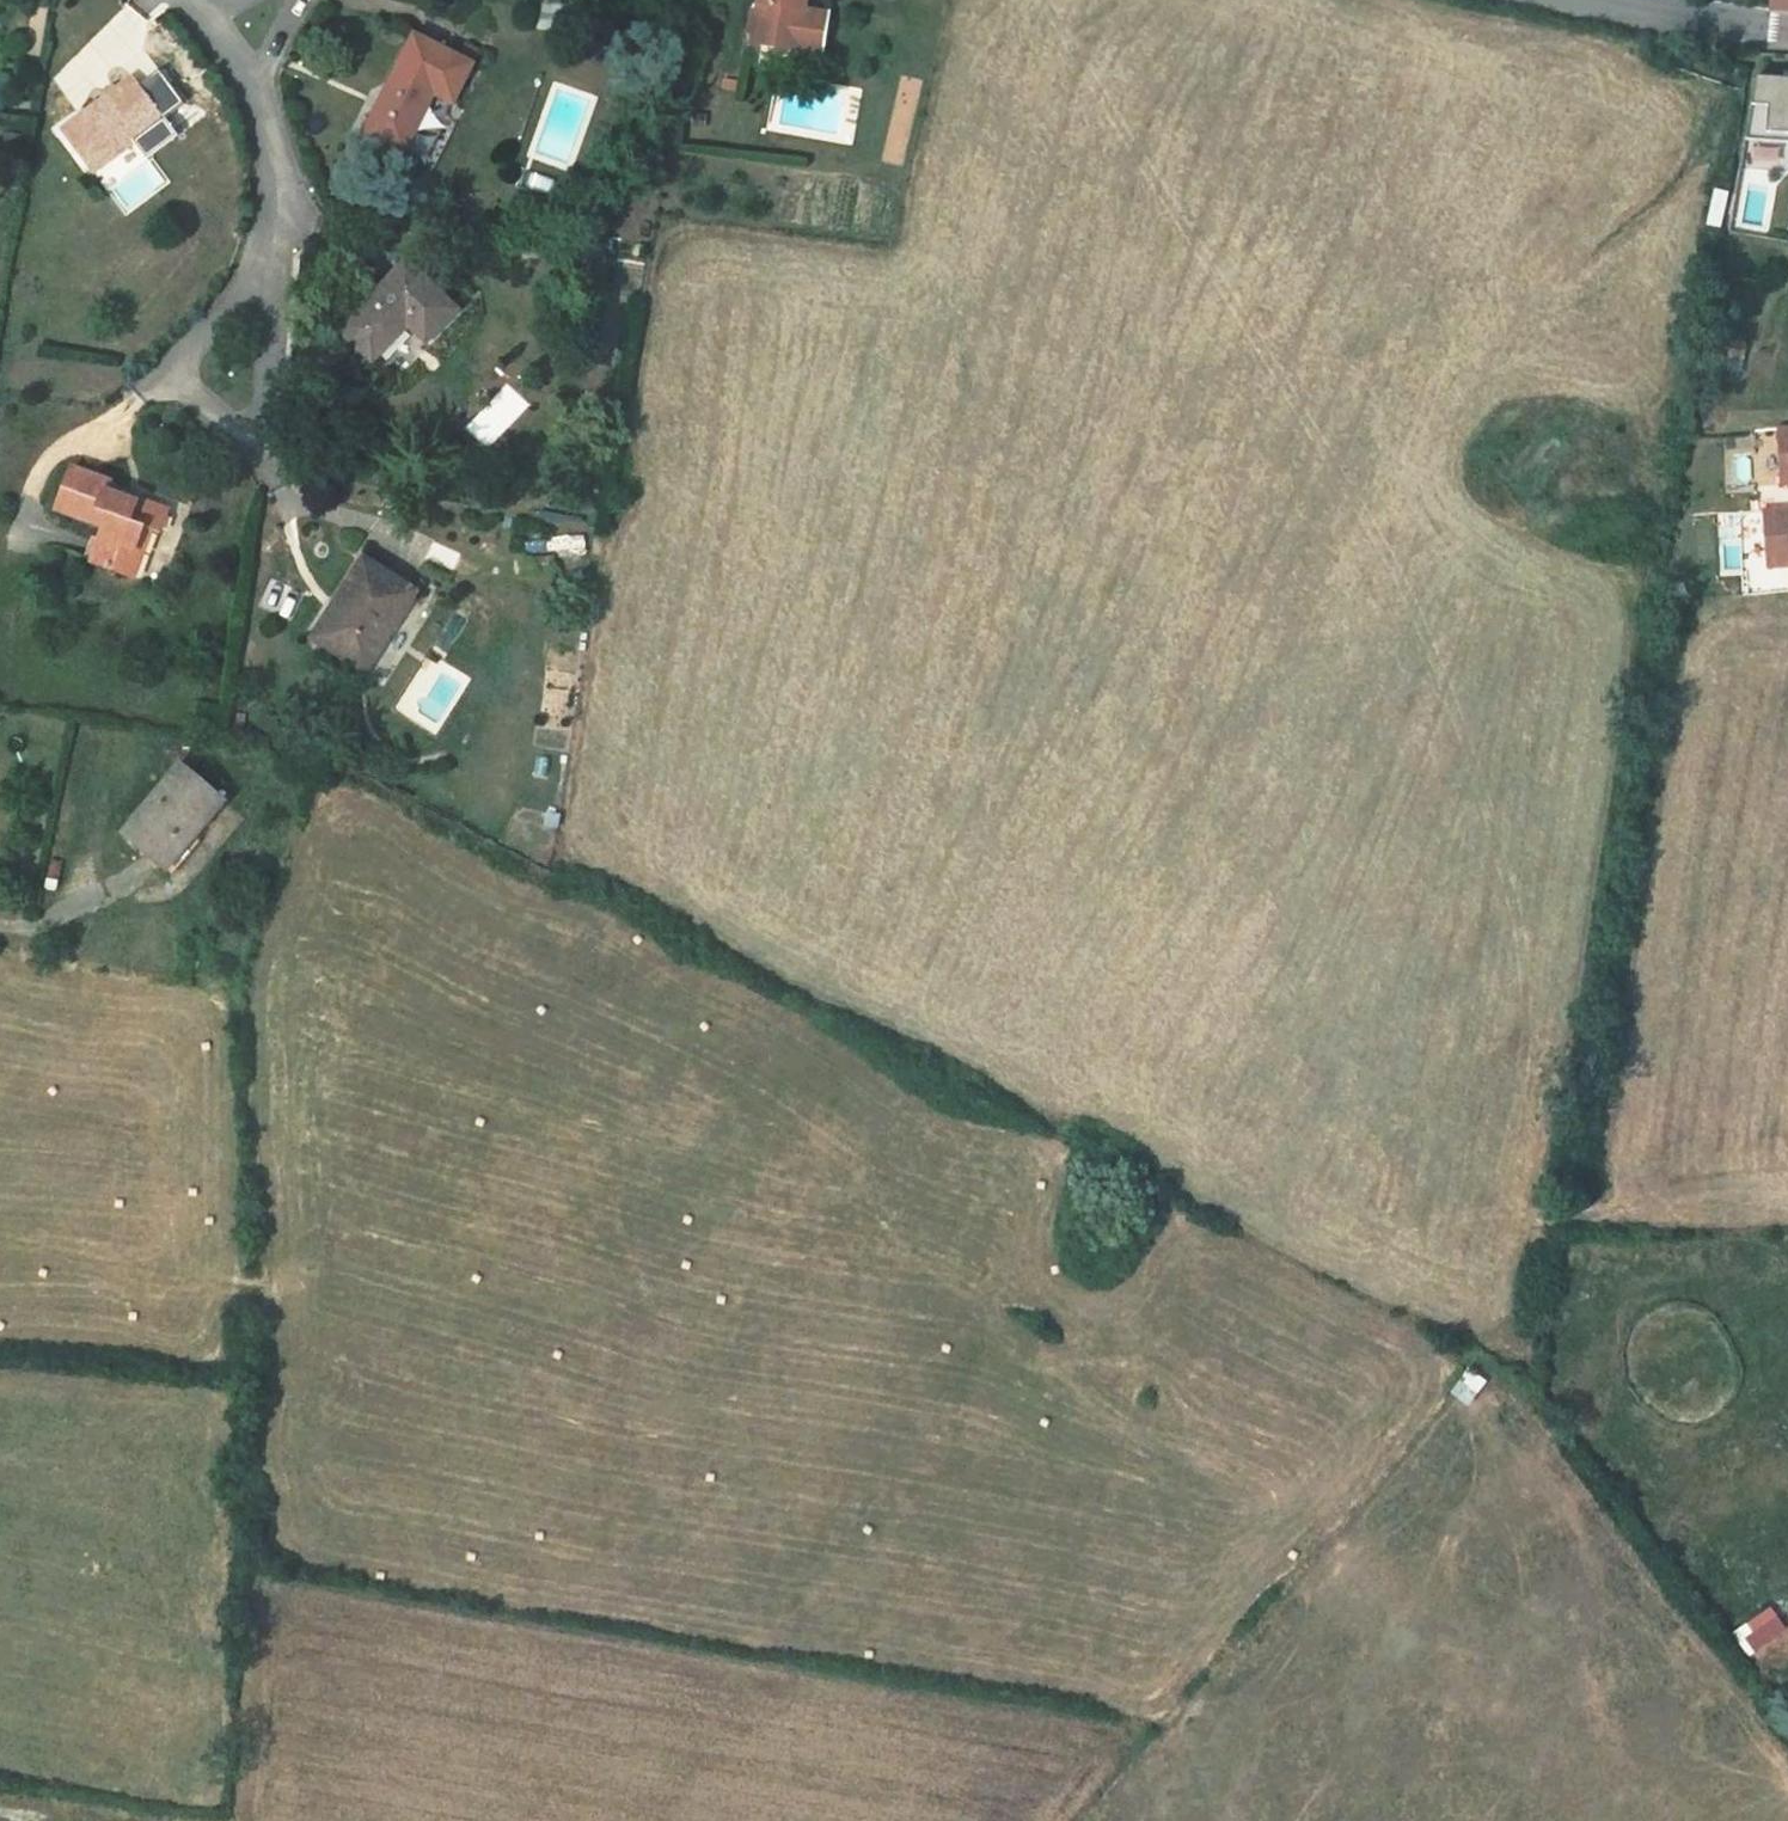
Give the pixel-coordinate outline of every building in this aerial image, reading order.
[(741,34),(797,43),(801,6),(795,0),(746,0),(741,34)] [(801,6),(797,43),(809,45),(813,0),(795,0),(801,6)] [(401,21),(356,121),(396,138),(423,78),(443,87),(460,48),(401,21)] [(155,107),(123,62),(49,116),(91,180),(114,163),(102,148),(155,107)] [(1761,69),(1757,133),(1787,134),(1787,71),(1761,69)] [(451,305),(403,255),(400,256),(331,325),(362,356),(397,322),(418,343),(451,305)] [(82,564),(122,577),(136,529),(147,532),(158,533),(167,505),(104,487),(107,471),(65,460),(51,504),(95,516),(82,564)] [(1772,565),(1787,564),(1787,509),(1768,511),(1772,565)] [(134,580),(147,532),(136,529),(122,577),(134,580)] [(416,574),(365,540),(335,581),(345,589),(318,627),(360,657),(416,574)] [(318,627),(345,589),(335,581),(308,620),(318,627)] [(198,812),(218,788),(177,754),(118,821),(167,862),(204,820),(198,812)] [(1747,1656),(1783,1630),(1767,1607),(1730,1632),(1747,1656)]
